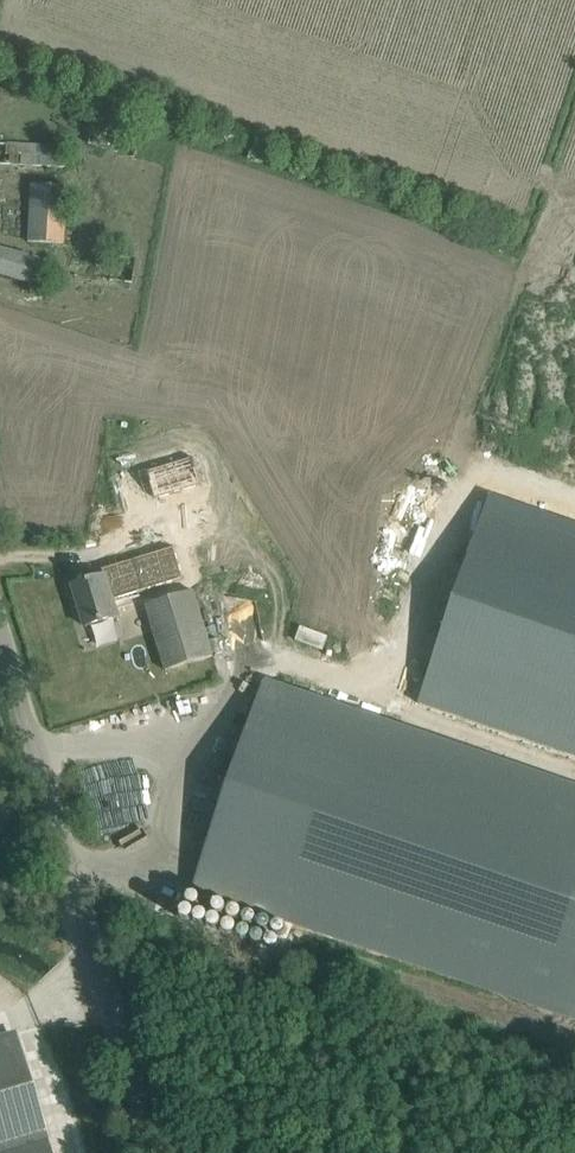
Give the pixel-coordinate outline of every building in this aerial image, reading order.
[(63,168),(64,148),(0,146),(0,166),(63,168)] [(28,239),(64,241),(67,184),(31,183),(28,239)] [(27,290),(44,294),(52,263),(0,249),(0,277),(28,285),(27,290)] [(502,501),(431,711),(574,759),(574,526),(502,501)] [(184,580),(176,551),(158,556),(167,585),(184,580)] [(74,586),(86,627),(118,617),(118,615),(147,606),(158,603),(152,581),(111,593),(106,576),(74,586)] [(209,642),(193,592),(158,603),(147,606),(167,671),(213,657),(213,655),(209,642)] [(218,639),(209,642),(213,655),(221,652),(218,639)] [(191,891),(574,1021),(574,793),(260,687),(191,891)] [(127,751),(83,753),(84,791),(101,790),(101,786),(128,785),(127,751)] [(171,801),(170,768),(139,769),(140,802),(171,801)] [(135,800),(106,804),(108,814),(136,811),(135,800)] [(0,1038),(0,1152),(46,1152),(15,1050),(17,1049),(13,1034),(0,1038)]
